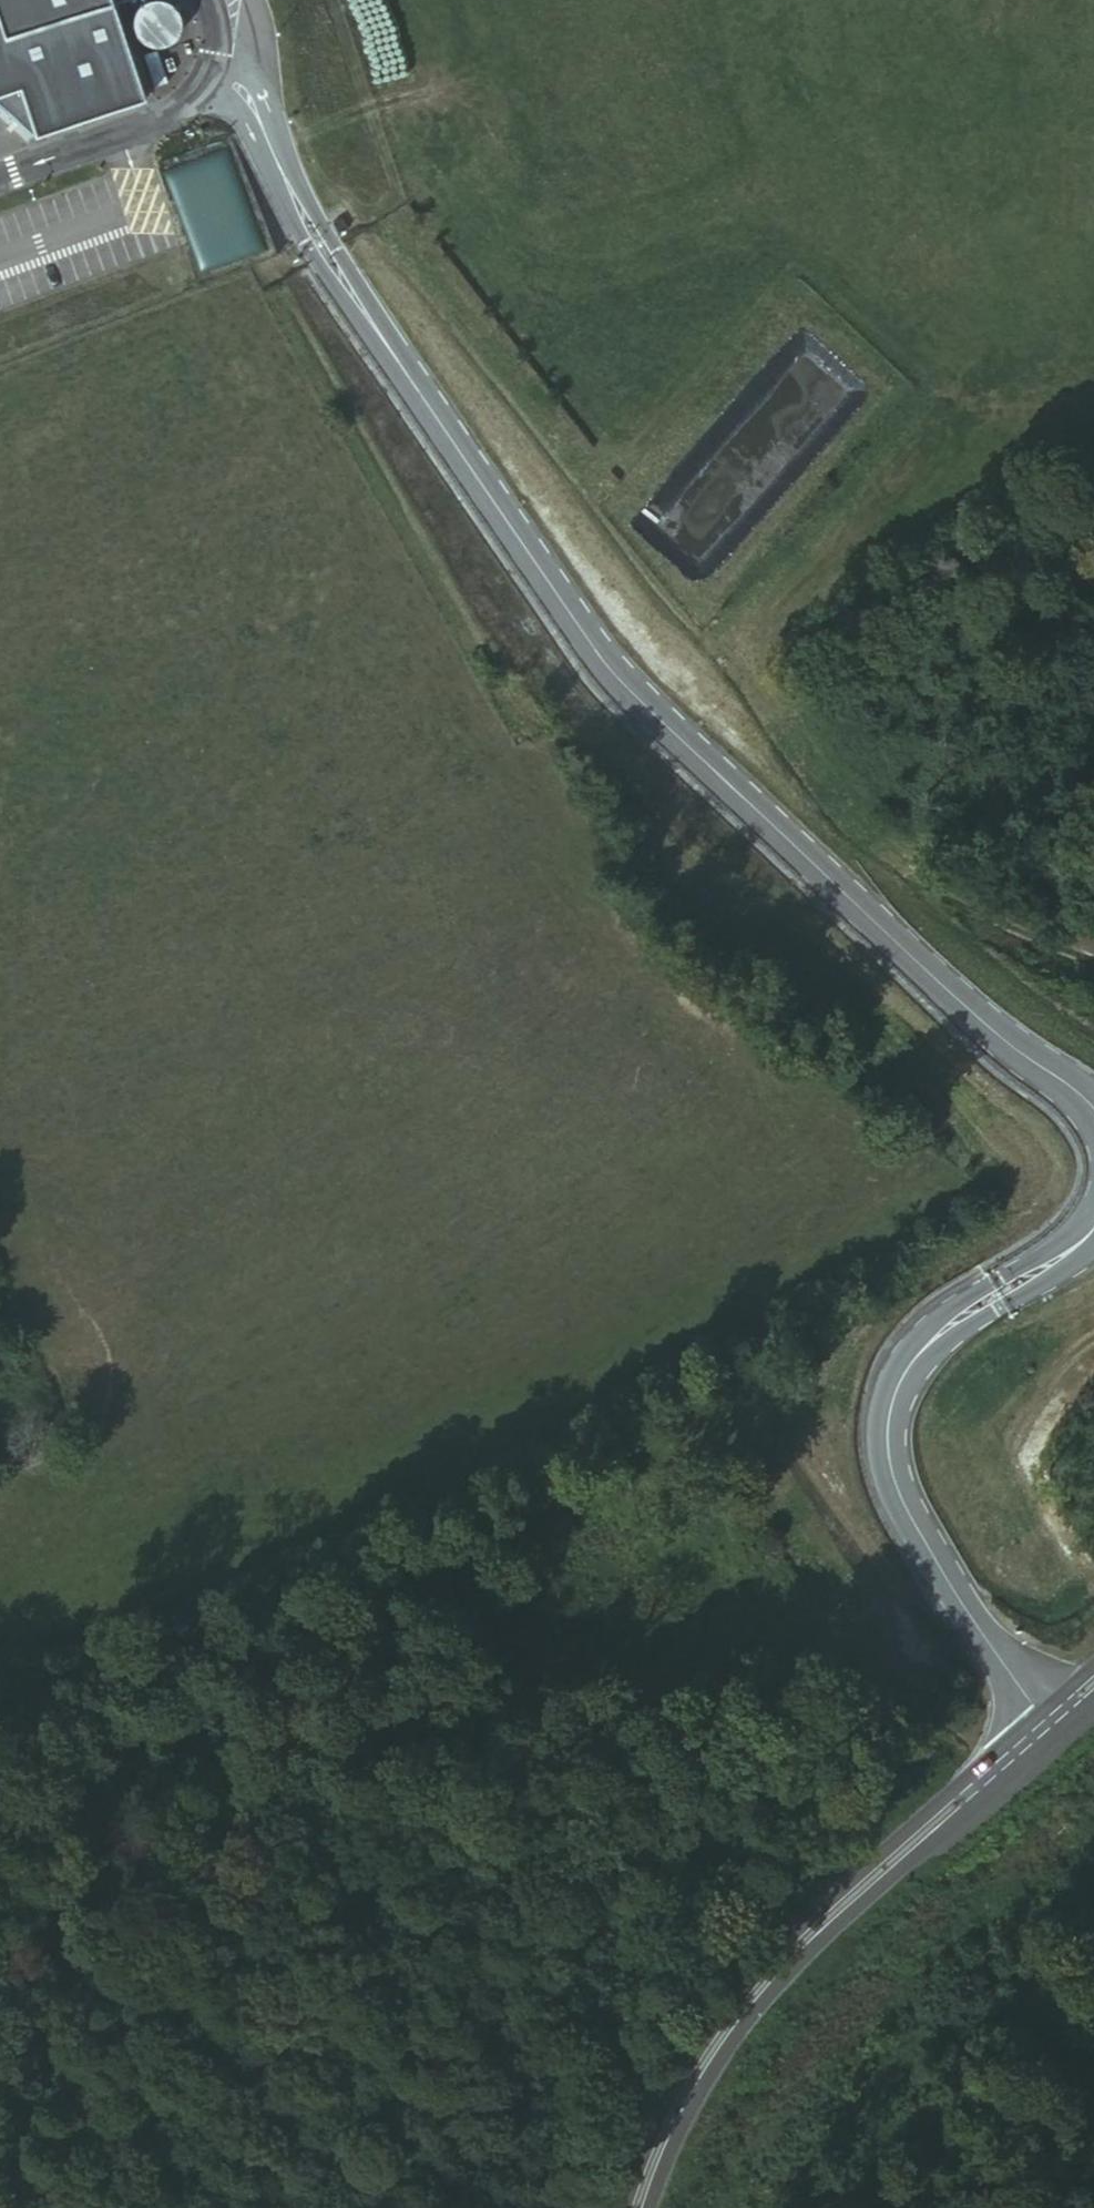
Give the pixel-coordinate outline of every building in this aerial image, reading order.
[(38,132),(139,96),(106,3),(116,0),(0,0),(0,102),(38,132)] [(141,1),(136,5),(130,13),(128,23),(129,34),(134,43),(143,49),(153,52),(163,51),(172,46),(179,39),(183,29),(182,19),(178,9),(171,2),(167,0),(143,0),(141,1)]
